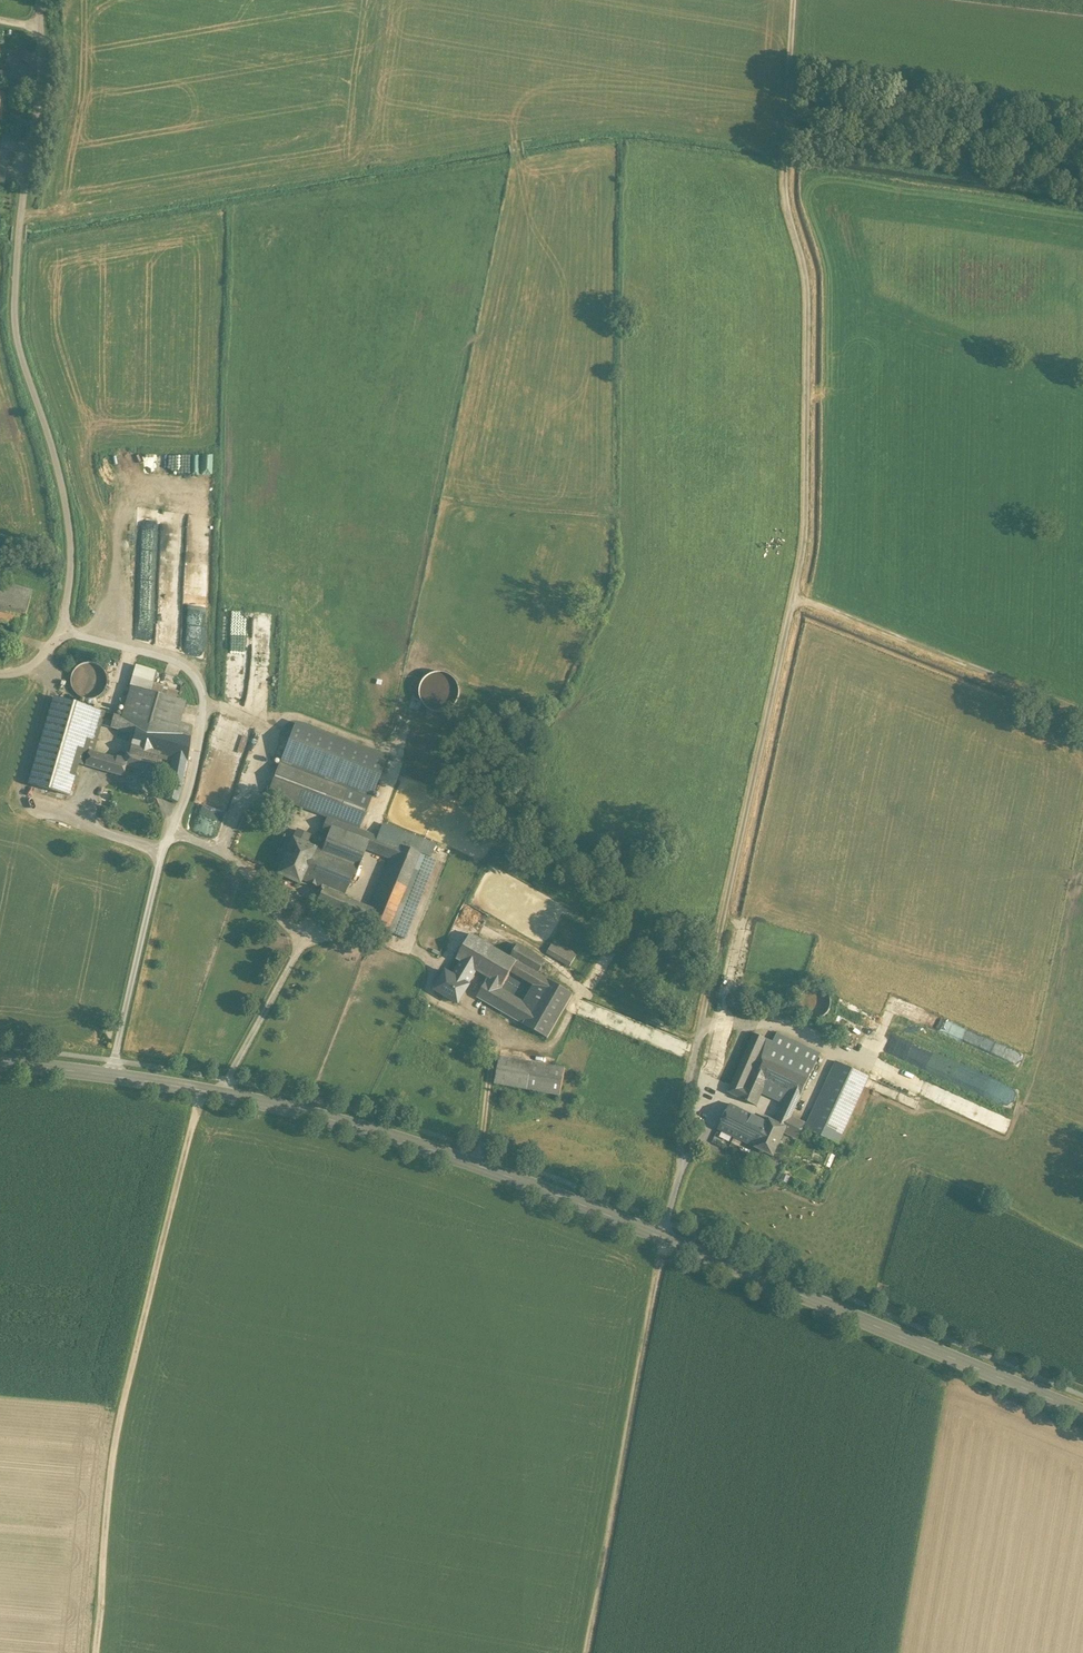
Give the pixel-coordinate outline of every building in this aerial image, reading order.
[(0,136),(0,151),(8,151),(8,152),(13,153),(15,138),(0,136)] [(152,457),(153,468),(182,467),(182,456),(152,457)] [(1,606),(26,613),(32,592),(0,583),(0,606),(1,606)] [(1,606),(0,610),(0,622),(22,628),(26,613),(1,606)] [(155,670),(133,664),(118,717),(189,737),(192,726),(179,722),(189,684),(181,682),(178,692),(151,684),(155,670)] [(101,711),(46,697),(24,783),(68,795),(77,763),(87,765),(90,751),(101,711)] [(112,715),(108,728),(127,733),(125,742),(170,755),(163,779),(168,780),(176,783),(189,737),(118,717),(112,715)] [(383,758),(292,723),(277,761),(368,797),(383,758)] [(206,783),(201,802),(226,808),(243,734),(224,729),(221,743),(229,745),(227,752),(215,749),(210,770),(218,772),(215,785),(206,783)] [(160,755),(131,746),(129,753),(126,753),(124,760),(119,758),(115,774),(123,776),(126,765),(156,774),(159,763),(157,762),(160,755)] [(115,774),(119,758),(90,751),(87,765),(115,774)] [(368,797),(277,761),(265,791),(356,827),(368,797)] [(163,798),(174,801),(179,783),(176,783),(168,780),(163,798)] [(432,845),(380,824),(370,849),(396,859),(422,870),(428,856),(432,845)] [(363,846),(325,829),(315,851),(353,868),(363,846)] [(289,839),(273,875),(295,884),(299,875),(310,849),(289,839)] [(299,875),(342,894),(353,868),(315,851),(310,849),(299,875)] [(370,924),(404,938),(436,859),(428,856),(422,870),(396,859),(375,911),(370,924)] [(370,924),(375,911),(319,888),(313,901),(370,924)] [(507,971),(513,961),(466,934),(452,959),(456,962),(472,970),(485,978),(499,986),(507,971)] [(576,954),(553,941),(546,953),(569,967),(576,954)] [(544,961),(515,944),(508,956),(514,960),(537,973),(544,961)] [(513,961),(507,971),(530,984),(537,973),(514,960),(513,961)] [(472,970),(456,962),(449,974),(464,983),(472,970)] [(440,969),(430,988),(456,1004),(467,985),(464,983),(449,974),(440,969)] [(548,1036),(572,993),(537,973),(530,984),(522,999),(512,1016),(548,1036)] [(485,978),(475,995),(512,1016),(522,999),(499,986),(485,978)] [(770,1042),(765,1039),(764,1040),(749,1072),(766,1080),(787,1090),(798,1096),(819,1053),(775,1031),(770,1042)] [(753,1035),(725,1091),(736,1096),(749,1072),(764,1040),(753,1035)] [(533,1062),(530,1062),(500,1056),(495,1084),(528,1090),(533,1062)] [(566,1069),(533,1062),(528,1090),(560,1096),(566,1069)] [(870,1077),(837,1062),(806,1129),(829,1140),(839,1144),(870,1077)] [(736,1096),(754,1105),(760,1092),(766,1080),(749,1072),(736,1096)] [(760,1092),(781,1102),(787,1090),(766,1080),(760,1092)] [(773,1120),(770,1118),(768,1122),(756,1147),(774,1155),(785,1133),(796,1139),(804,1121),(789,1114),(798,1096),(787,1090),(781,1102),(773,1120)] [(768,1122),(733,1105),(732,1105),(720,1129),(756,1147),(768,1122)]
